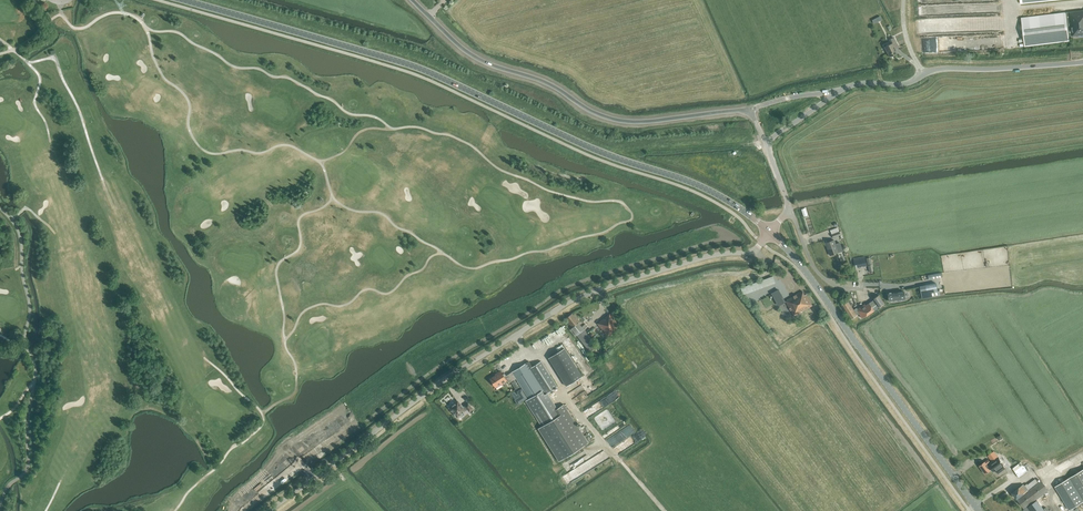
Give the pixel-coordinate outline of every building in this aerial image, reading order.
[(1022,17),(1025,43),(1025,46),(1030,46),(1069,41),(1069,35),(1072,35),(1072,36),(1082,34),(1082,10),(1030,16),(1022,17)] [(896,49),(899,47),(894,37),(889,39),(891,43),(884,47),(889,57),(898,53),(896,49)] [(825,243),(830,255),(838,252),(834,240),(825,243)] [(854,261),(855,269),(864,267),(863,259),(854,261)] [(784,300),(774,282),(767,286),(777,303),(784,300)] [(936,283),(919,286),(919,287),(922,298),(940,295),(939,290),(937,291),(936,283)] [(785,301),(793,317),(812,306),(806,295),(805,296),(802,291),(785,301)] [(888,292),(889,301),(890,301),(890,302),(893,301),(898,300),(898,299),(905,299),(904,291),(897,292),(897,291),(888,292)] [(865,304),(860,307),(866,316),(874,310),(872,307),(877,304),(879,307),(884,303),(878,295),(873,299),(874,300),(869,303),(866,305),(865,304)] [(841,305),(846,312),(852,308),(851,305),(852,304),(849,299),(841,305)] [(852,308),(846,312),(851,319),(859,313),(862,318),(866,316),(860,307),(857,309),(856,308),(853,310),(852,308)] [(576,337),(578,336),(590,352),(597,347),(585,330),(579,322),(580,322),(573,313),(564,319),(572,328),(570,329),(576,337)] [(599,325),(608,336),(620,327),(614,320),(609,314),(601,320),(602,322),(599,325)] [(564,348),(549,358),(566,386),(582,376),(564,348)] [(526,401),(542,426),(539,428),(559,461),(587,443),(567,411),(567,410),(564,404),(557,408),(547,393),(557,387),(541,361),(532,367),(529,361),(506,376),(504,377),(500,371),(496,374),(496,375),(490,379),(495,386),(501,383),(502,384),(506,381),(508,383),(516,378),(529,398),(526,401)] [(450,408),(454,412),(454,414),(455,416),(457,416),(465,410),(467,408),(470,412),(473,408),(468,403),(464,406),(465,406),(463,407),(458,401),(450,408)] [(988,455),(992,461),(998,457),(994,451),(988,455)] [(999,458),(988,466),(991,470),(993,472),(996,469),(999,473),(1006,468),(999,458)] [(979,466),(985,474),(991,470),(988,466),(987,464),(990,462),(988,459),(985,462),(979,466)] [(1021,462),(1013,468),(1017,475),(1019,477),(1028,472),(1021,462)] [(1055,486),(1070,510),(1082,502),(1082,469),(1055,486)] [(1017,499),(1024,509),(1049,490),(1042,481),(1017,499)] [(1012,493),(1017,499),(1029,490),(1024,484),(1012,493)] [(1028,507),(1031,510),(1049,510),(1046,507),(1044,509),(1037,500),(1028,507)]
